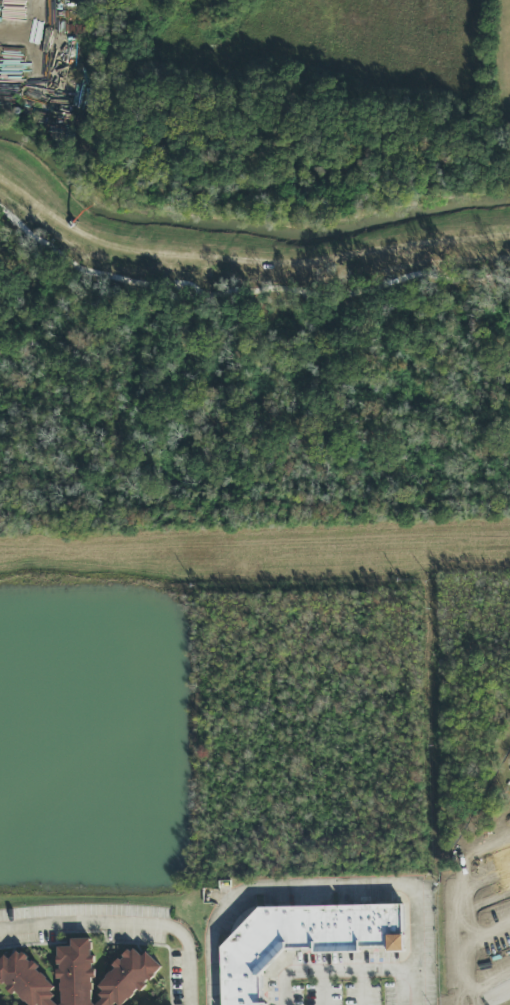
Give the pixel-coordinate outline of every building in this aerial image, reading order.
[(262,1002),(261,976),(286,951),(312,950),(316,954),(360,953),(364,948),(384,948),(389,953),(404,952),(403,905),(259,909),(221,948),(223,1004),(265,1004),(262,1002)] [(163,973),(148,953),(122,953),(92,936),(58,948),(59,1002),(24,952),(0,961),(0,1004),(118,1004),(163,973)]
